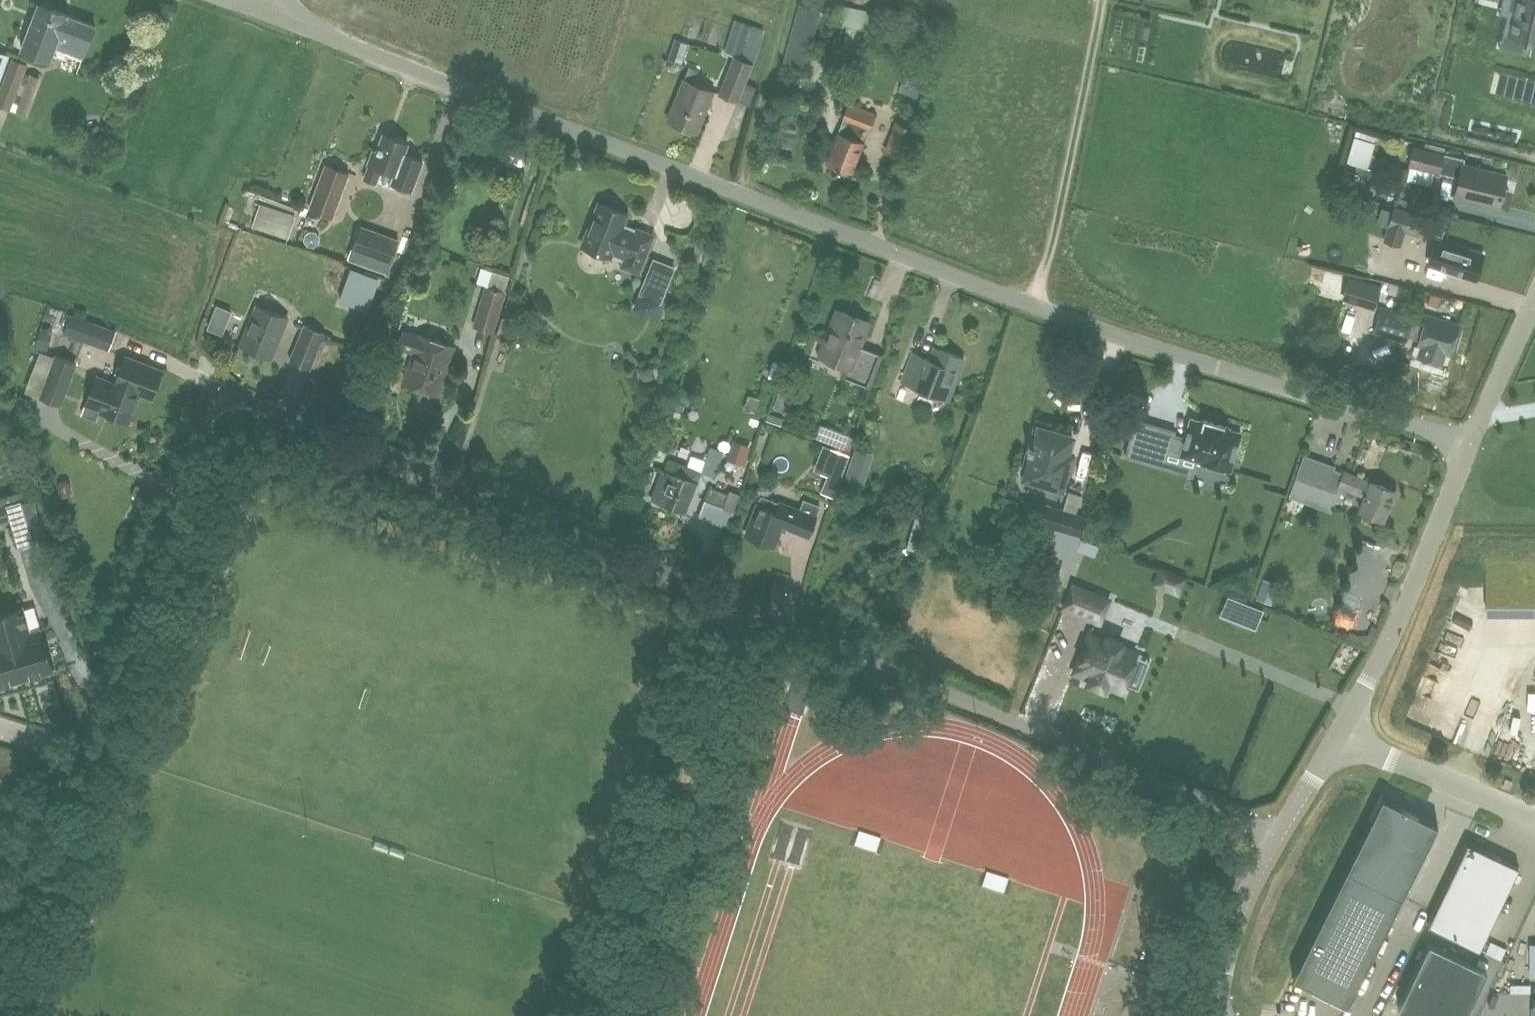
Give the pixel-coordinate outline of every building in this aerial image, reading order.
[(1510,32),(1529,37),(1528,42),(1534,44),(1534,0),(1517,0),(1510,32)] [(49,60),(54,49),(66,15),(67,14),(53,9),(52,5),(44,2),(41,4),(39,3),(21,50),(49,60)] [(781,70),(802,76),(815,28),(832,32),(837,9),(817,4),(816,9),(799,5),(781,70)] [(66,15),(54,49),(82,59),(95,26),(66,15)] [(751,63),(765,30),(736,19),(723,52),(733,56),(718,93),(737,101),(752,64),(751,63)] [(0,91),(0,106),(25,115),(39,78),(24,71),(26,64),(12,58),(0,91)] [(683,79),(667,120),(681,125),(679,131),(689,135),(692,130),(697,131),(713,91),(683,79)] [(848,103),(826,162),(837,166),(836,168),(839,169),(840,167),(852,172),(863,142),(867,130),(868,130),(874,114),(848,103)] [(895,120),(884,150),(903,156),(914,127),(895,120)] [(363,179),(375,183),(381,168),(393,173),(389,183),(411,191),(423,159),(404,152),(407,143),(383,133),(376,150),(373,149),(368,163),(369,164),(363,179)] [(1408,165),(1439,172),(1443,153),(1412,145),(1408,165)] [(1458,177),(1453,197),(1467,201),(1467,198),(1498,205),(1505,174),(1461,163),(1463,157),(1443,153),(1439,172),(1458,177)] [(331,217),(348,172),(326,164),(309,209),(331,217)] [(1403,186),(1407,169),(1395,166),(1391,183),(1403,186)] [(637,272),(652,235),(636,228),(634,233),(621,228),(627,214),(598,202),(581,245),(586,247),(588,252),(600,257),(605,255),(610,257),(612,251),(625,256),(621,265),(637,272)] [(253,224),(288,236),(295,215),(260,203),(253,224)] [(1404,231),(1418,236),(1424,216),(1393,206),(1383,239),(1400,244),(1404,231)] [(1424,216),(1421,229),(1441,235),(1445,223),(1424,216)] [(316,226),(317,238),(334,236),(333,224),(316,226)] [(398,238),(360,224),(348,259),(386,273),(398,238)] [(1428,263),(1475,278),(1482,253),(1435,239),(1428,263)] [(666,285),(643,276),(636,294),(658,304),(666,285)] [(1349,276),(1343,298),(1371,306),(1378,284),(1349,276)] [(503,293),(486,287),(474,326),(492,331),(503,293)] [(1426,303),(1436,306),(1439,296),(1429,293),(1426,303)] [(271,358),(287,318),(256,305),(240,345),(271,358)] [(1413,317),(1381,307),(1373,331),(1405,341),(1413,317)] [(836,309),(823,342),(835,346),(830,360),(850,368),(847,376),(841,374),(841,375),(869,386),(882,355),(880,354),(878,361),(864,356),(865,354),(858,351),(860,346),(870,322),(836,309)] [(116,330),(71,313),(63,333),(109,350),(116,330)] [(1426,314),(1416,344),(1449,354),(1458,324),(1426,314)] [(40,325),(33,351),(45,354),(53,329),(40,325)] [(310,369),(324,333),(304,325),(289,360),(310,369)] [(437,393),(453,347),(419,335),(419,336),(403,331),(397,347),(413,352),(409,364),(405,363),(402,371),(394,369),(400,351),(383,346),(381,353),(373,350),(365,374),(398,385),(399,381),(437,393)] [(901,381),(947,399),(963,358),(939,349),(934,361),(913,353),(901,381)] [(55,353),(39,397),(61,405),(77,362),(55,353)] [(151,398),(162,370),(125,356),(115,381),(94,373),(83,405),(130,421),(140,394),(151,398)] [(676,393),(673,403),(683,406),(687,396),(676,393)] [(1179,454),(1229,468),(1240,431),(1227,427),(1228,425),(1203,418),(1203,421),(1190,417),(1184,437),(1173,434),(1174,430),(1154,424),(1148,448),(1128,442),(1125,455),(1163,466),(1168,449),(1180,452),(1179,454)] [(1024,469),(1023,471),(1044,477),(1042,481),(1061,487),(1064,479),(1065,479),(1065,478),(1064,477),(1071,456),(1072,456),(1072,454),(1070,454),(1066,453),(1072,435),(1049,429),(1050,425),(1051,425),(1051,424),(1050,423),(1049,423),(1037,420),(1037,419),(1035,419),(1034,420),(1035,421),(1028,444),(1026,449),(1030,450),(1024,469)] [(814,437),(848,450),(854,435),(820,422),(820,424),(814,437)] [(735,461),(743,464),(748,448),(732,443),(727,458),(735,461)] [(854,445),(847,468),(866,474),(873,451),(854,445)] [(723,452),(709,447),(701,471),(714,476),(723,452)] [(837,448),(820,490),(830,494),(847,452),(837,448)] [(1304,455),(1296,478),(1326,489),(1336,466),(1304,455)] [(685,512),(697,482),(695,482),(700,470),(668,458),(664,470),(662,469),(651,499),(685,512)] [(1364,496),(1358,510),(1382,519),(1394,490),(1370,481),(1344,471),(1337,486),(1364,496)] [(728,495),(709,488),(705,499),(733,510),(739,496),(729,492),(728,495)] [(815,516),(818,507),(803,501),(799,510),(760,495),(745,535),(773,546),(781,525),(808,535),(815,516)] [(5,504),(18,546),(33,542),(20,500),(5,504)] [(1034,523),(1080,536),(1085,516),(1039,503),(1034,523)] [(909,536),(922,539),(930,510),(918,507),(909,536)] [(1080,536),(1034,523),(1027,547),(1061,557),(1072,560),(1080,536)] [(1188,573),(1158,562),(1151,582),(1180,592),(1188,573)] [(1276,585),(1263,580),(1256,599),(1269,604),(1276,585)] [(1108,598),(1068,584),(1060,607),(1100,621),(1108,598)] [(1263,603),(1225,589),(1219,611),(1255,625),(1263,603)] [(28,629),(21,606),(4,611),(23,678),(52,669),(39,625),(28,629)] [(4,611),(0,612),(0,685),(23,678),(4,611)] [(1104,639),(1088,633),(1073,671),(1089,676),(1088,680),(1103,686),(1105,683),(1120,689),(1135,652),(1120,646),(1121,642),(1105,636),(1104,639)] [(1505,726),(1501,714),(1498,715),(1494,705),(1472,714),(1481,735),(1505,726)] [(1348,1003),(1437,824),(1382,796),(1293,975),(1348,1003)] [(872,826),(870,841),(893,845),(895,830),(872,826)] [(1466,842),(1428,924),(1478,947),(1517,866),(1466,842)] [(1486,969),(1428,942),(1397,1007),(1417,1015),(1464,1015),(1486,969)]
